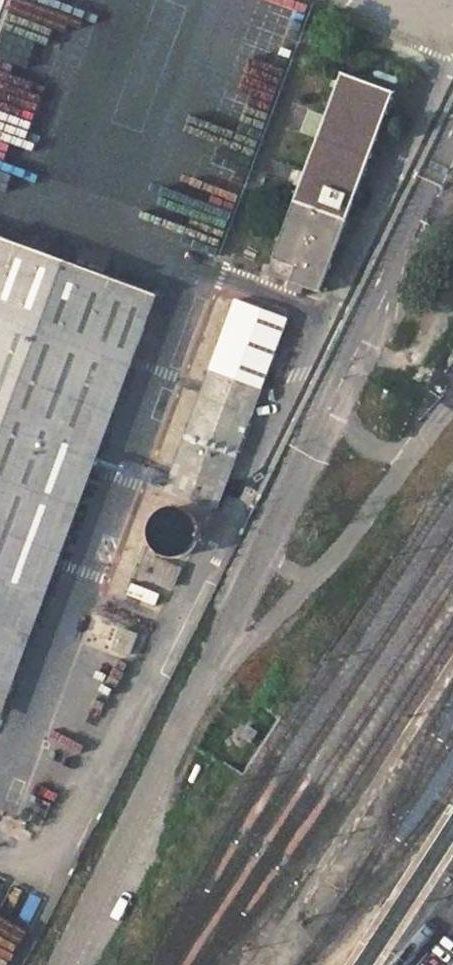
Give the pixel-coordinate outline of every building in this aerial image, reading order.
[(392,91),(342,73),(271,272),(321,290),(392,91)] [(115,363),(130,369),(158,294),(0,234),(0,319),(115,363)] [(237,298),(165,488),(215,507),(287,318),(237,298)] [(30,599),(115,363),(0,319),(0,587),(30,599)] [(130,369),(115,363),(30,599),(0,587),(0,718),(1,719),(18,676),(130,369)] [(195,546),(197,543),(198,541),(200,535),(201,531),(200,521),(194,512),(188,507),(182,504),(178,504),(168,505),(163,507),(158,511),(153,518),(151,528),(152,537),(155,544),(159,548),(164,551),(172,554),(178,554),(182,553),(190,550),(195,546)] [(149,557),(143,571),(178,584),(183,569),(149,557)] [(249,724),(242,734),(251,740),(258,731),(249,724)]
